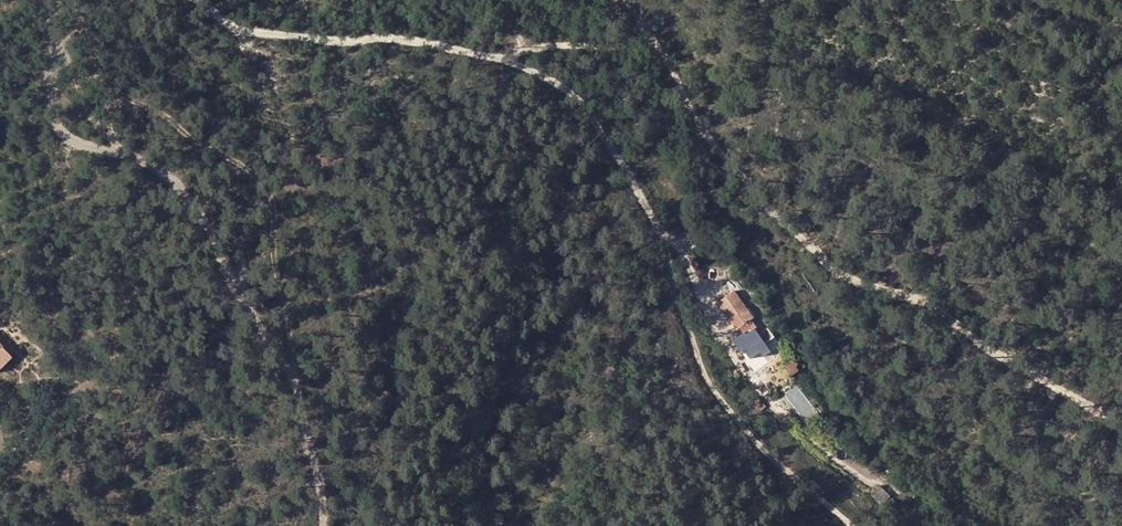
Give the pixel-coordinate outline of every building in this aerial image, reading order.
[(341,257),(337,260),(337,264),(340,266),(344,265),(345,261),(341,257)] [(760,353),(763,356),(768,352),(763,344),(757,335),(748,322),(755,316),(737,289),(720,299),(738,327),(742,325),(745,329),(732,338),(740,351),(744,348),(751,359),(760,353)] [(767,328),(757,335),(763,344),(773,338),(767,328)] [(15,357),(0,342),(0,371),(15,357)] [(760,353),(751,359),(754,364),(764,358),(763,356),(760,353)] [(789,361),(781,367),(786,375),(788,374),(790,377),(797,372),(789,361)] [(766,406),(756,397),(750,403),(760,412),(766,406)] [(872,492),(883,502),(889,494),(879,485),(872,492)]
